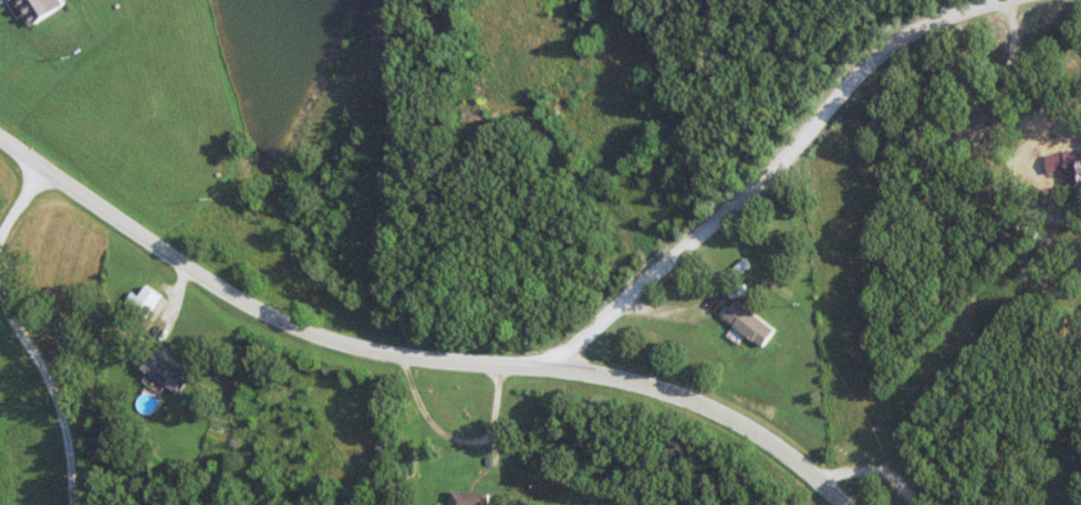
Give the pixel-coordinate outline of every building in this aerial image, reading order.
[(59,0),(8,0),(24,27),(62,5),(59,0)] [(1064,182),(1076,182),(1076,159),(1070,159),(1070,152),(1064,152),(1064,182)] [(130,291),(122,303),(145,319),(160,296),(144,285),(136,296),(130,291)] [(775,330),(734,300),(721,317),(762,347),(775,330)] [(139,367),(176,395),(189,378),(152,350),(139,367)] [(488,493),(449,490),(448,504),(487,504),(488,493)]
